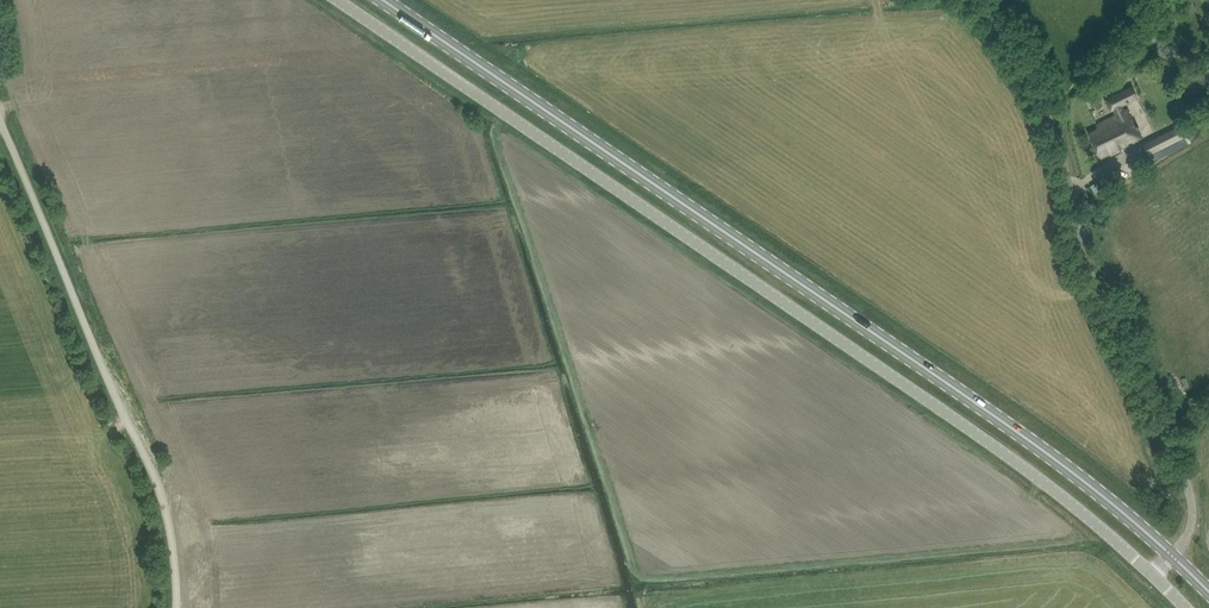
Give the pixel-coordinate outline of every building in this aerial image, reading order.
[(1101,157),(1141,138),(1129,111),(1124,113),(1121,105),(1138,97),(1132,87),(1107,99),(1112,110),(1113,109),(1116,115),(1097,125),(1098,128),(1090,133),(1101,157)] [(1097,110),(1103,106),(1099,101),(1093,105),(1097,110)] [(1167,144),(1186,136),(1180,126),(1163,135),(1145,144),(1149,153),(1167,144)] [(172,468),(183,468),(182,449),(171,450),(172,468)]
